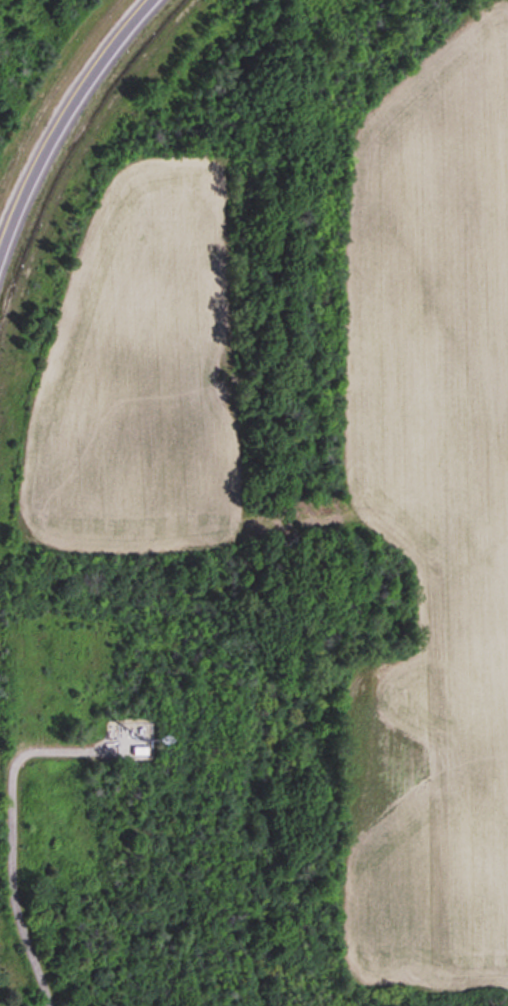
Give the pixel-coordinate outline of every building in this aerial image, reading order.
[(147,748),(134,748),(134,756),(147,756),(147,748)]
